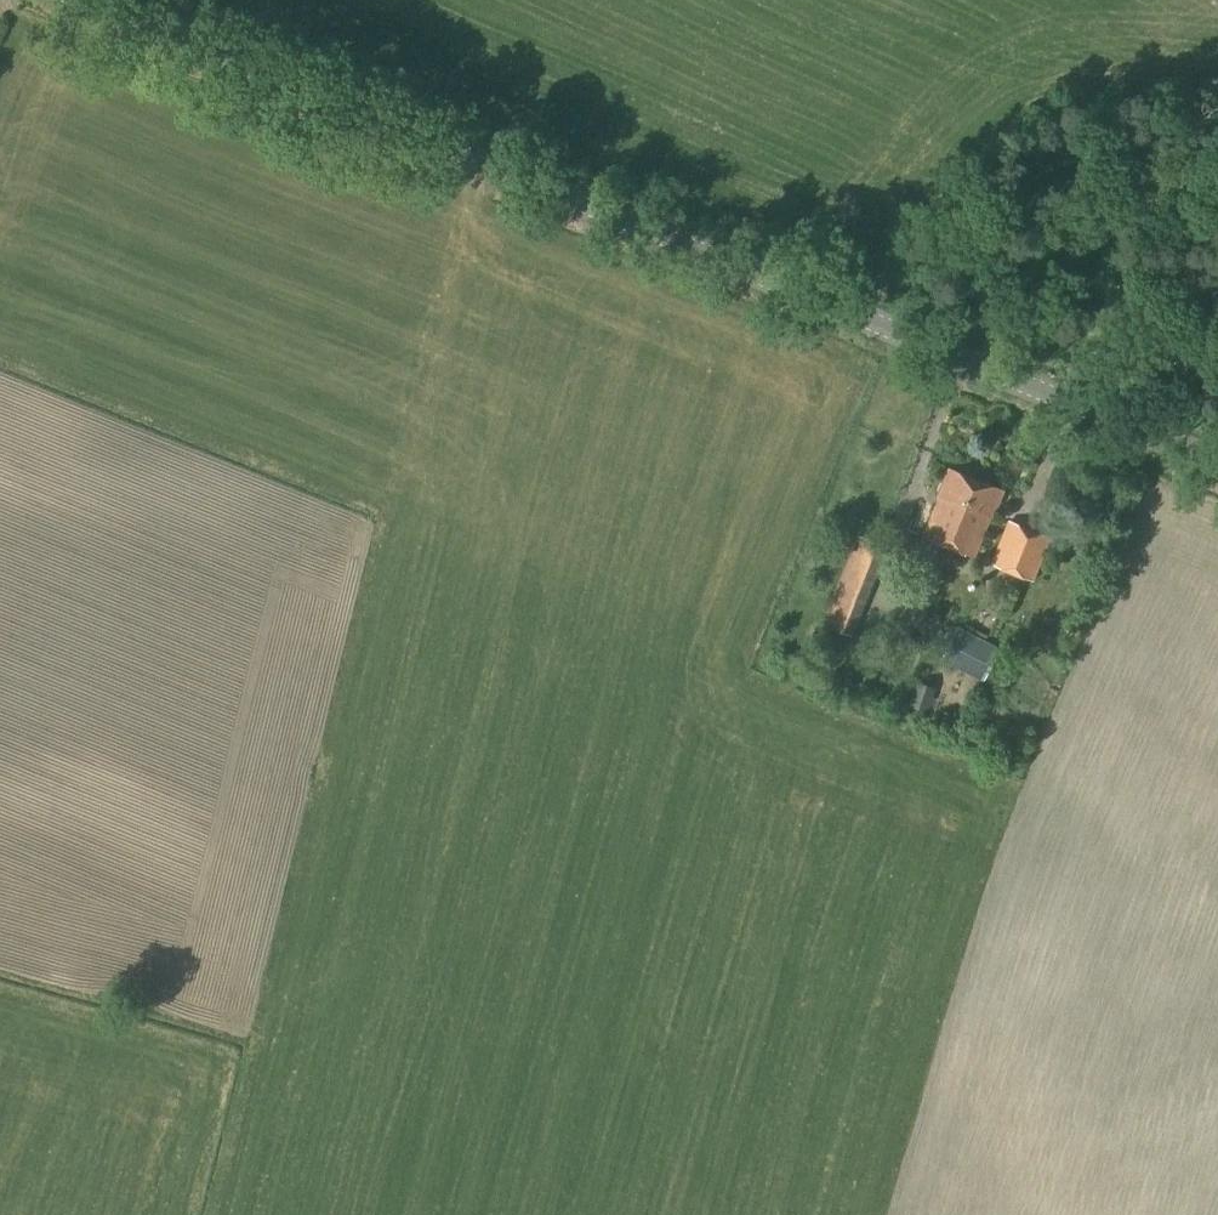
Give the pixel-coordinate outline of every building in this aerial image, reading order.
[(992,518),(1003,490),(949,469),(944,482),(940,483),(937,490),(939,494),(938,496),(939,497),(923,537),(974,557),(990,518),(992,518)] [(1032,581),(1050,538),(1009,522),(992,564),(1032,581)] [(852,636),(888,548),(858,536),(822,625),(852,636)] [(983,680),(997,651),(957,630),(943,658),(983,680)] [(928,714),(936,688),(916,682),(909,707),(928,714)] [(991,737),(979,733),(975,746),(986,750),(991,737)]
